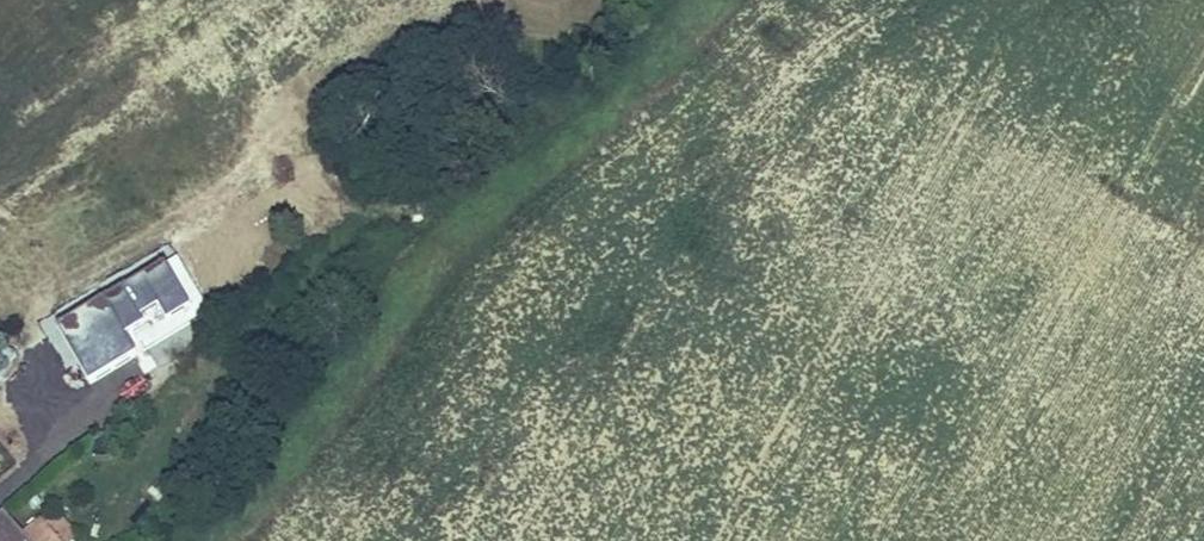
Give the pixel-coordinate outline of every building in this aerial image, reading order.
[(61,512),(48,521),(32,503),(4,528),(0,532),(0,540),(89,540),(61,512)]
